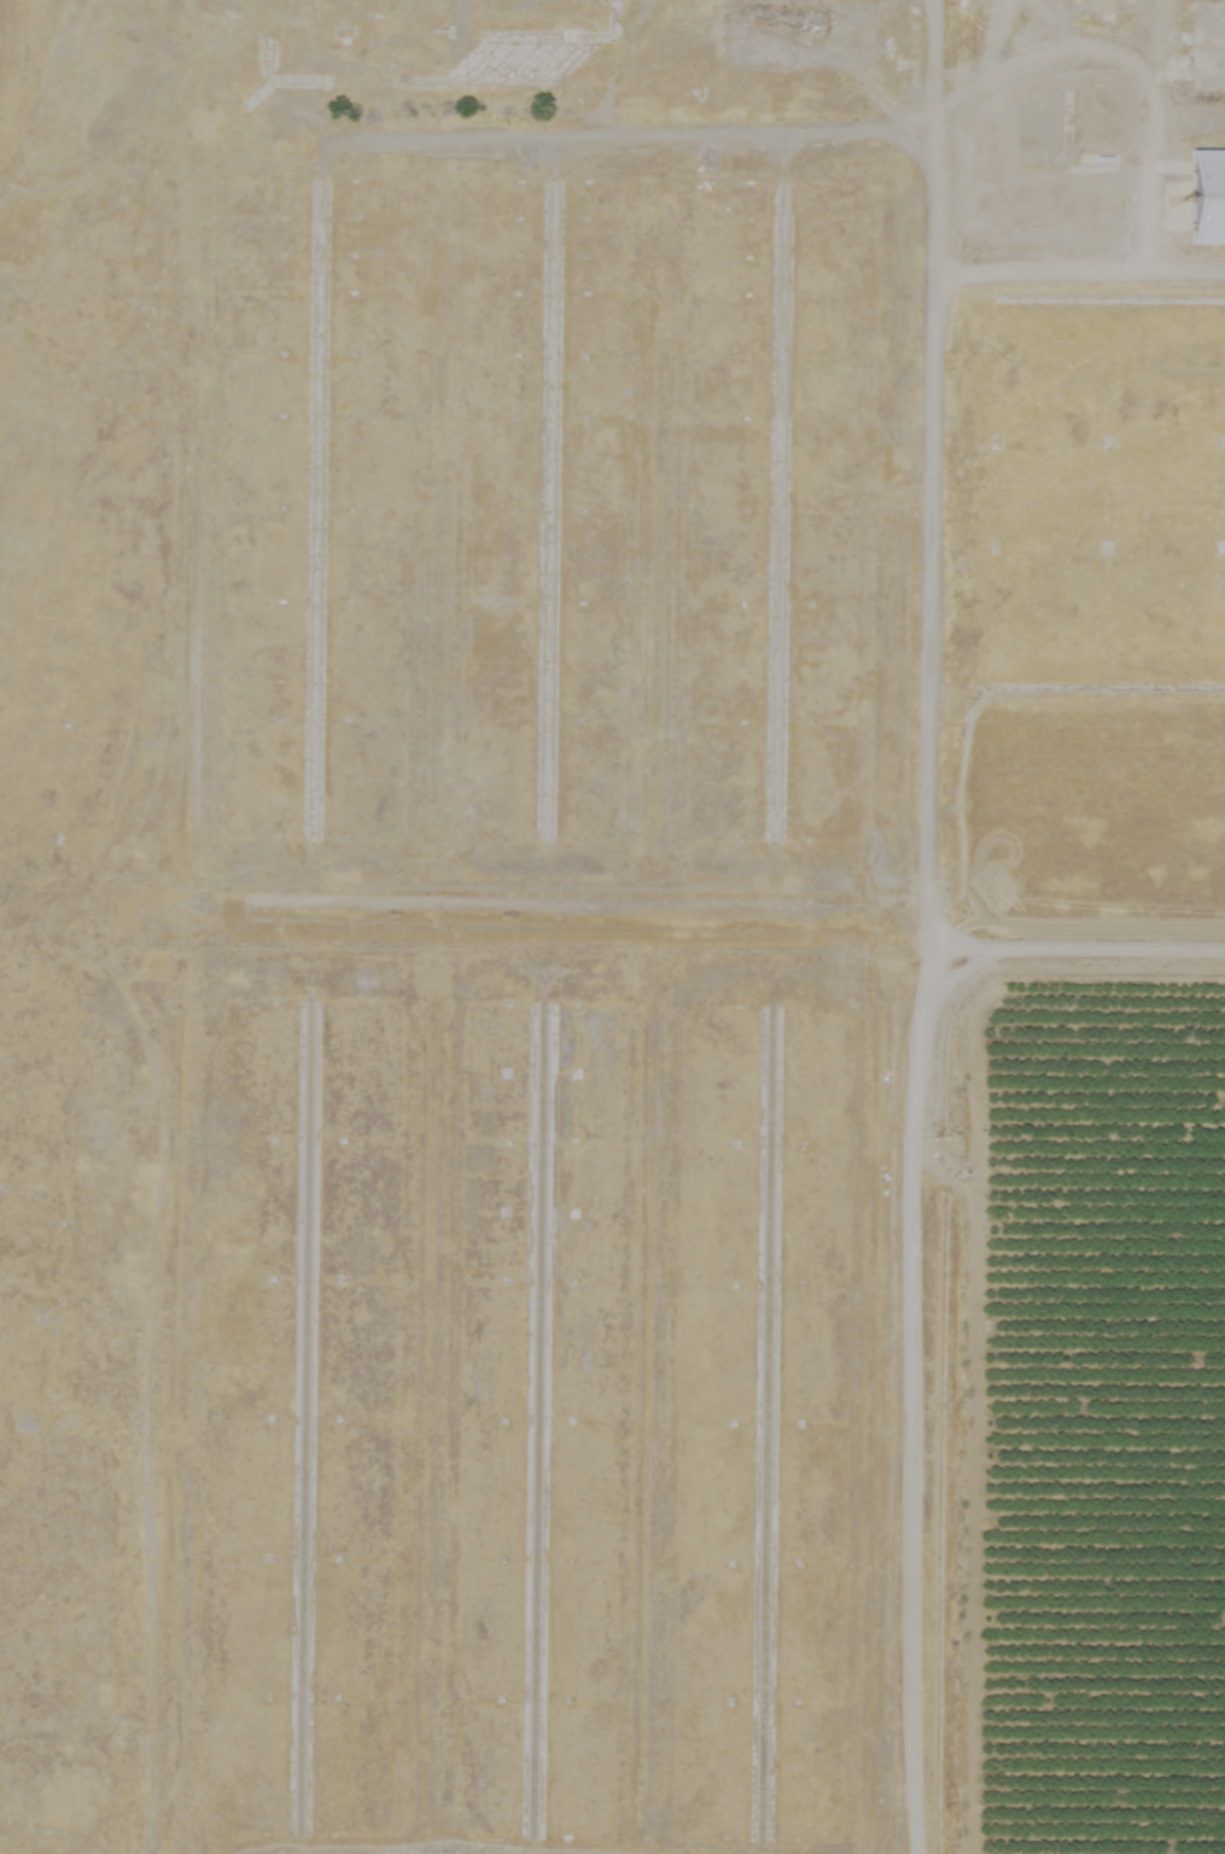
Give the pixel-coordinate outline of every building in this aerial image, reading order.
[(1182,153),(1224,154),(1224,240),(1180,239),(1182,153)]
